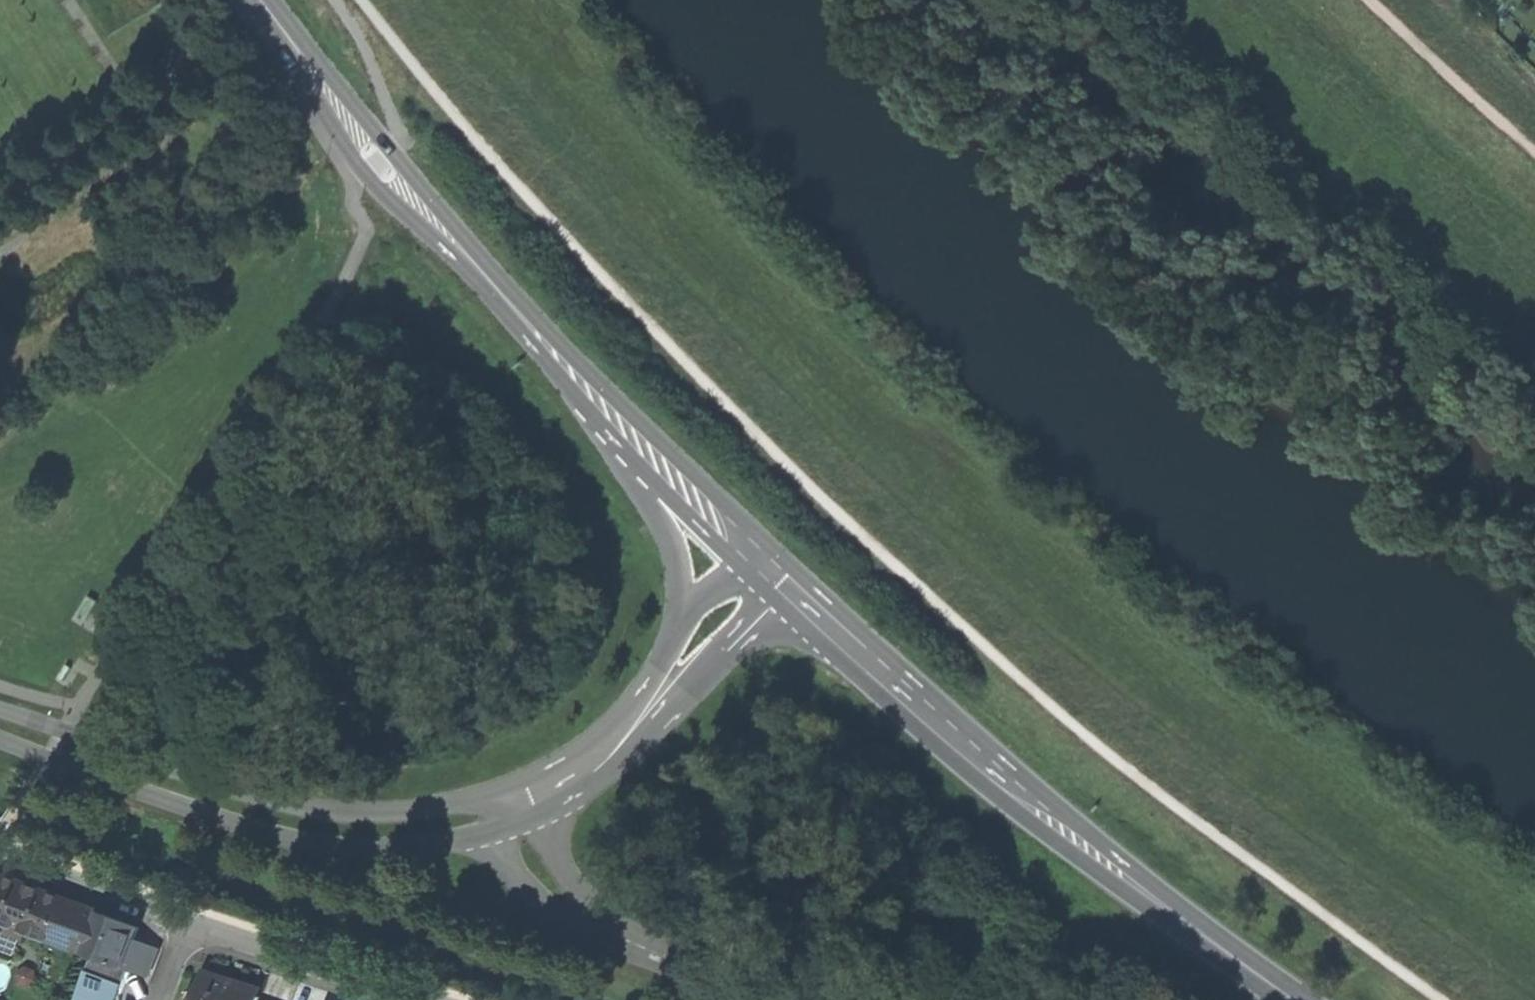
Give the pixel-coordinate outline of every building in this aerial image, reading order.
[(0,889),(0,921),(51,940),(67,900),(8,877),(0,889)] [(67,900),(51,940),(90,954),(105,915),(67,900)] [(90,954),(97,957),(82,994),(97,999),(120,999),(135,961),(128,959),(140,928),(105,915),(90,954)] [(197,999),(262,999),(262,998),(240,990),(242,984),(206,972),(197,999)]
